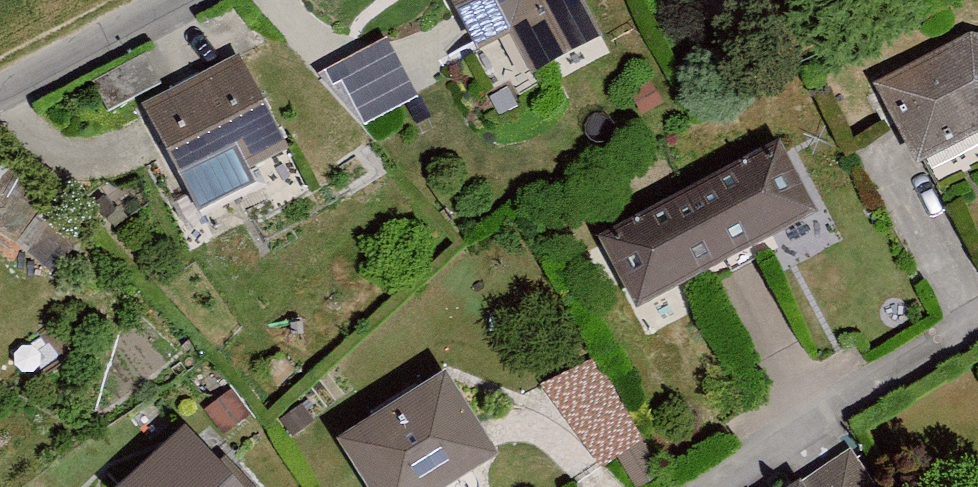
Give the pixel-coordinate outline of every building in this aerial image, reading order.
[(474,59),(511,40),(533,83),(601,49),(575,0),(443,0),(474,59)] [(359,128),(415,96),(382,36),(325,68),(359,128)] [(872,92),(912,175),(977,142),(977,45),(971,43),(872,92)] [(239,56),(135,112),(191,217),(296,161),(239,56)] [(779,149),(592,246),(631,320),(818,223),(779,149)] [(546,384),(595,468),(644,439),(595,356),(546,384)] [(314,445),(340,486),(482,486),(511,469),(448,364),(314,445)] [(207,455),(196,464),(177,443),(128,486),(236,486),(207,455)] [(848,458),(806,486),(868,486),(848,458)]
